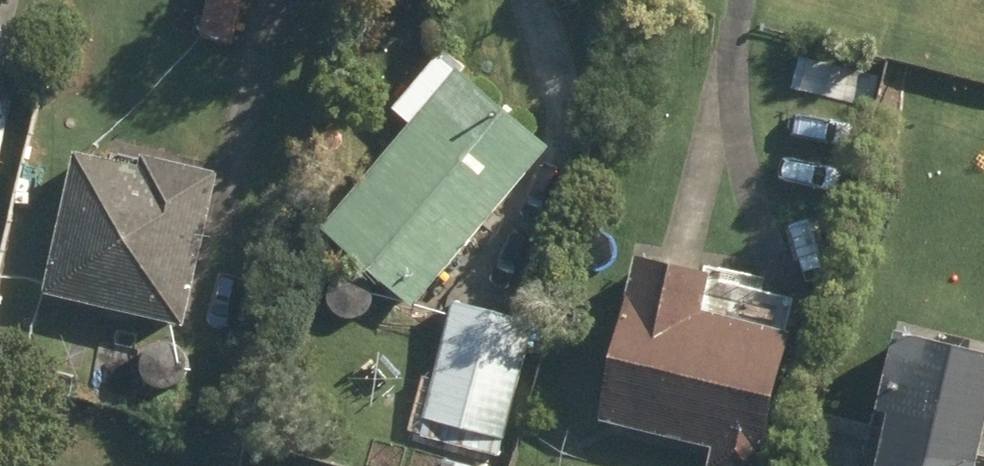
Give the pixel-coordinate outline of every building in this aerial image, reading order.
[(404,125),(316,229),(406,305),(540,148),(455,76),(459,71),(437,51),(387,110),(404,125)] [(68,156),(38,298),(178,328),(210,176),(134,159),(132,169),(68,156)] [(587,421),(707,450),(703,465),(750,465),(782,333),(694,312),(702,276),(627,258),(587,421)] [(346,320),(354,319),(361,315),(367,310),(370,302),(371,294),(369,287),(364,280),(358,276),(350,273),(342,274),(335,276),(330,281),(326,287),(324,294),(324,302),(327,309),(332,315),(338,318),(346,320)] [(421,422),(440,426),(436,446),(494,458),(499,437),(503,438),(527,323),(445,306),(421,422)] [(870,465),(968,465),(983,393),(983,357),(887,335),(870,413),(881,416),(870,465)] [(156,385),(164,384),(171,380),(177,375),(180,367),(180,360),(178,352),(174,345),(167,341),(160,338),(152,339),(145,341),(139,346),(135,352),(133,359),(134,367),(137,374),(142,380),(148,383),(156,385)]
